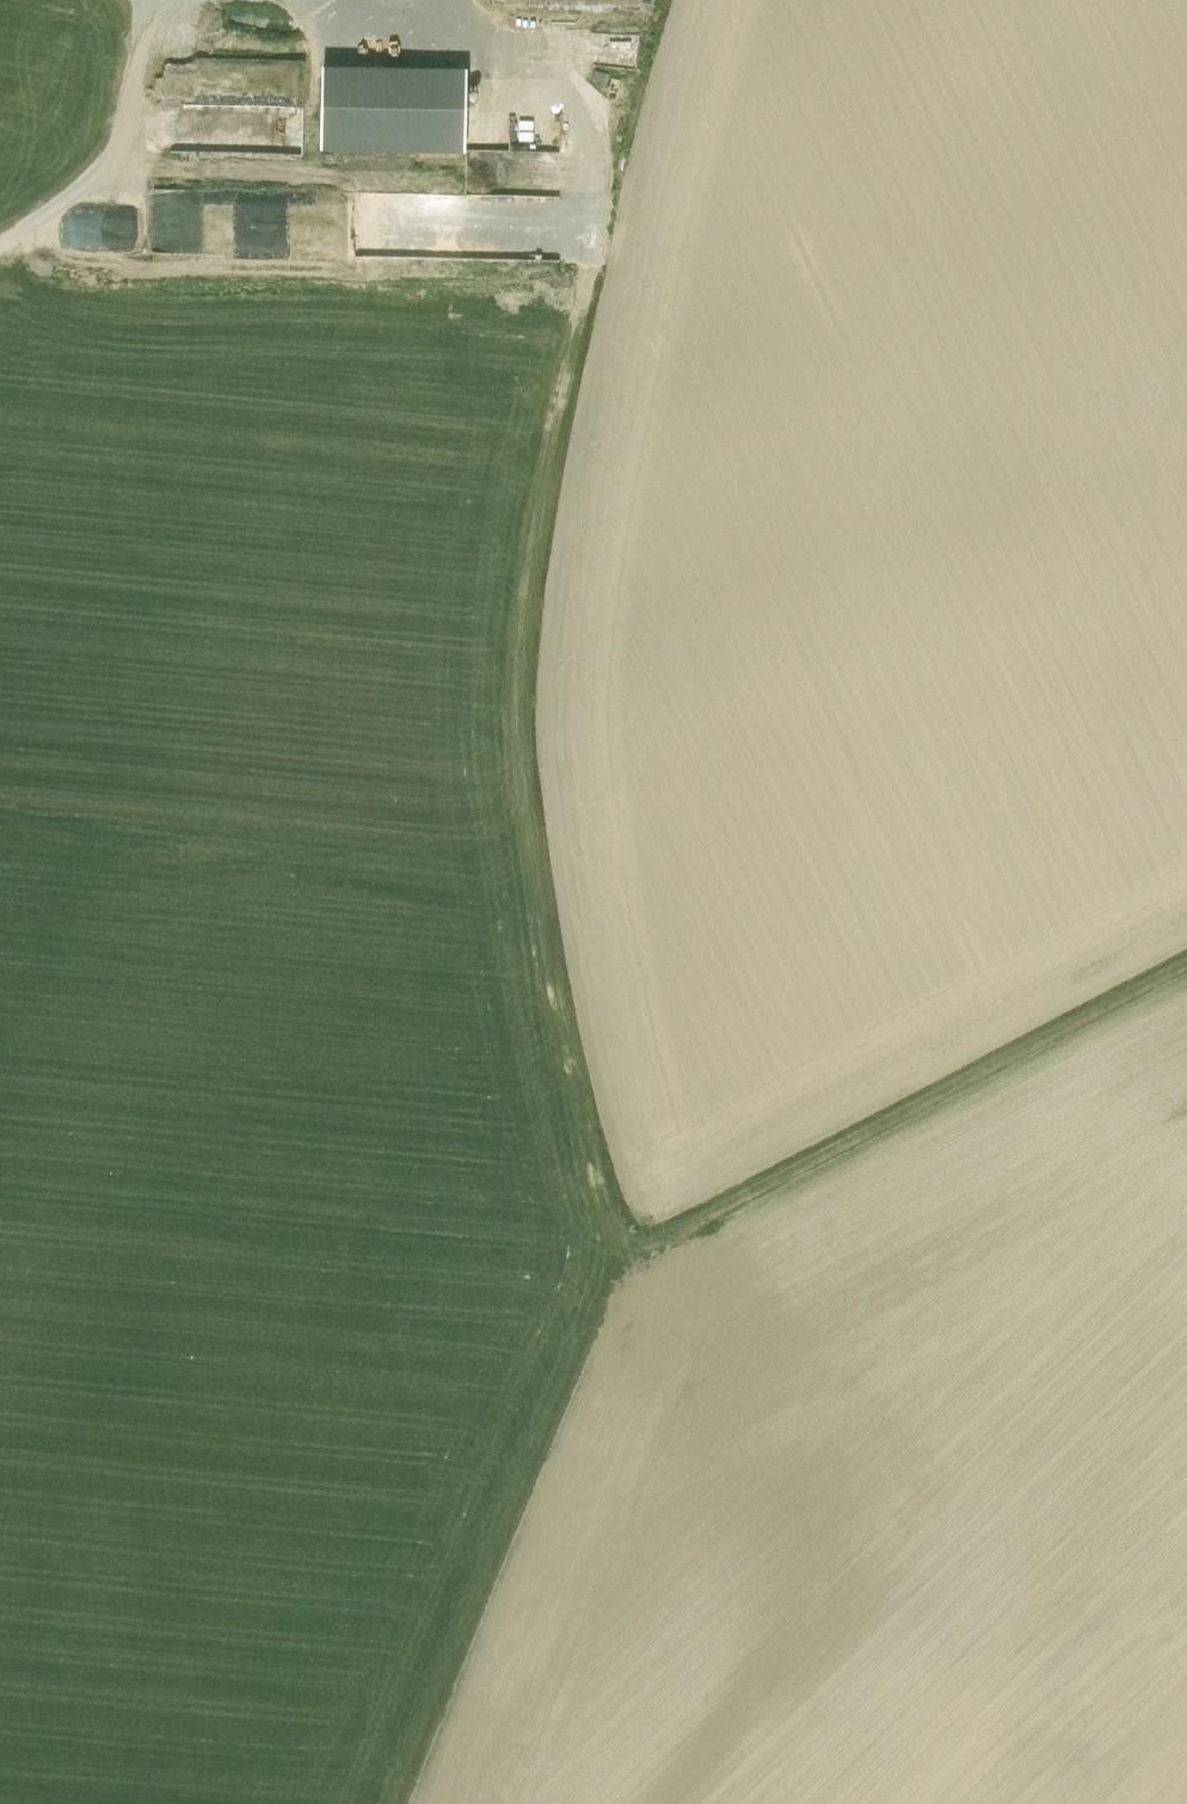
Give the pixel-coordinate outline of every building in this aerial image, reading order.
[(474,63),(330,61),(329,148),(473,149),(474,63)]
